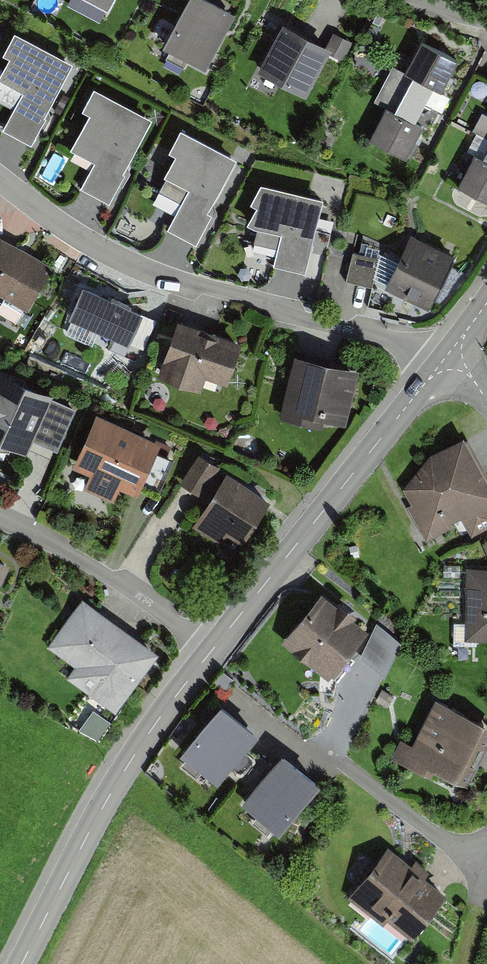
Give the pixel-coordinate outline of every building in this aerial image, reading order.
[(221,0),(185,0),(163,42),(206,66),(237,8),(221,0)] [(328,53),(332,45),(328,43),(283,20),(258,69),(307,94),(328,53)] [(0,73),(0,78),(23,90),(3,129),(30,142),(73,59),(14,28),(3,51),(10,55),(0,73)] [(332,45),(328,53),(344,60),(353,41),(333,31),(328,43),(332,45)] [(393,64),(384,82),(426,104),(435,86),(442,89),(458,60),(422,41),(406,71),(393,64)] [(406,157),(423,125),(416,122),(426,104),(384,82),(374,100),(387,107),(370,138),(406,157)] [(90,111),(70,148),(95,161),(80,187),(109,202),(125,172),(122,171),(152,115),(94,84),(82,107),(90,111)] [(486,114),(477,132),(486,138),(486,115),(486,114)] [(237,155),(180,126),(169,148),(175,152),(164,174),(189,187),(167,229),(196,244),(212,214),(207,211),(237,155)] [(477,132),(468,150),(474,153),(457,183),(486,199),(486,138),(477,132)] [(256,231),(281,237),(273,268),(305,276),(323,202),(261,187),(251,207),(257,210),(248,227),(256,231)] [(0,233),(0,294),(26,309),(49,270),(48,261),(0,233)] [(384,291),(428,312),(455,259),(410,237),(384,291)] [(346,282),(372,288),(378,260),(353,254),(346,282)] [(82,288),(67,321),(128,348),(130,345),(143,316),(82,288)] [(157,322),(143,316),(130,345),(144,351),(157,322)] [(242,339),(178,317),(158,375),(201,389),(205,377),(227,384),(242,339)] [(308,354),(295,351),(280,415),(322,425),(324,417),(346,423),(359,366),(323,357),(308,354)] [(0,370),(0,442),(26,453),(32,439),(51,399),(52,397),(53,394),(23,381),(0,370)] [(77,408),(52,397),(51,399),(32,439),(57,450),(77,408)] [(161,445),(96,416),(72,470),(90,478),(84,491),(113,504),(119,491),(137,499),(141,489),(157,453),(161,445)] [(460,515),(471,536),(475,534),(486,528),(486,477),(464,435),(431,453),(403,488),(411,502),(407,506),(426,540),(453,525),(451,520),(460,515)] [(174,461),(157,453),(141,489),(158,497),(174,461)] [(199,456),(180,485),(202,499),(221,470),(199,456)] [(227,475),(192,528),(220,547),(227,537),(242,547),(271,504),(227,475)] [(0,556),(0,584),(10,561),(0,556)] [(466,567),(466,586),(465,619),(465,640),(486,640),(486,567),(466,567)] [(368,626),(321,589),(281,640),(328,677),(368,626)] [(159,651),(82,596),(47,646),(76,666),(68,677),(116,711),(159,651)] [(401,738),(392,757),(432,776),(436,769),(466,783),(486,740),(486,720),(435,696),(413,743),(401,738)] [(259,730),(221,699),(179,751),(218,782),(259,730)] [(320,779),(282,749),(241,801),(280,831),(320,779)] [(446,898),(387,851),(349,898),(384,925),(387,922),(411,941),(413,939),(424,925),(446,898)]
